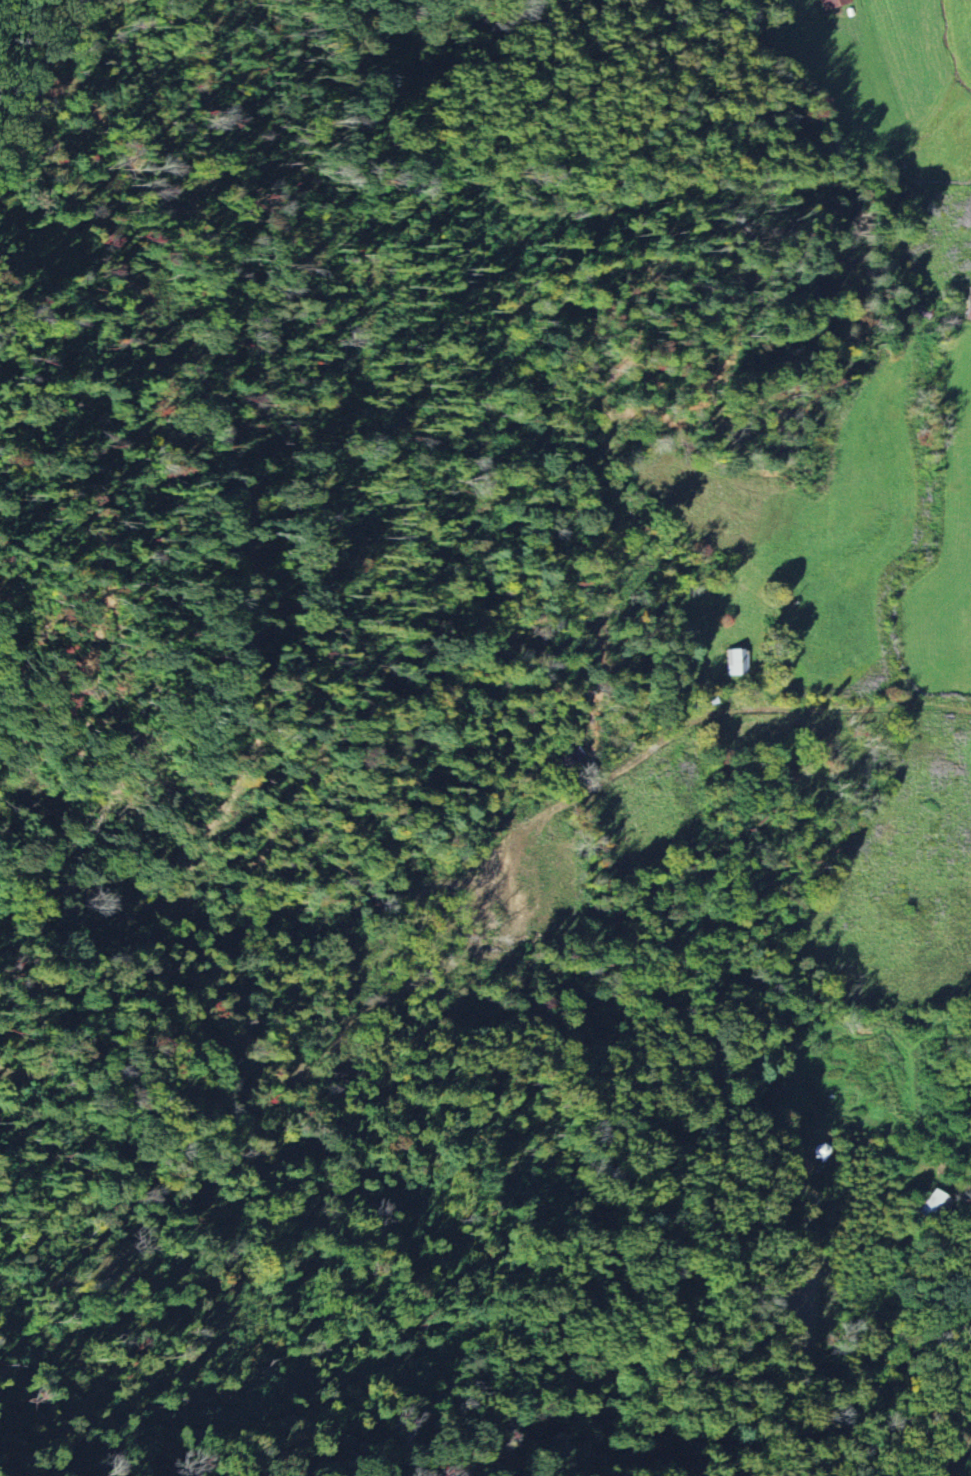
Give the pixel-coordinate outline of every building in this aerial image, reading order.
[(822,10),(849,4),(848,0),(819,0),(822,10)] [(725,649),(726,675),(746,674),(745,648),(725,649)] [(948,1201),(930,1189),(914,1212),(932,1225),(948,1201)]
